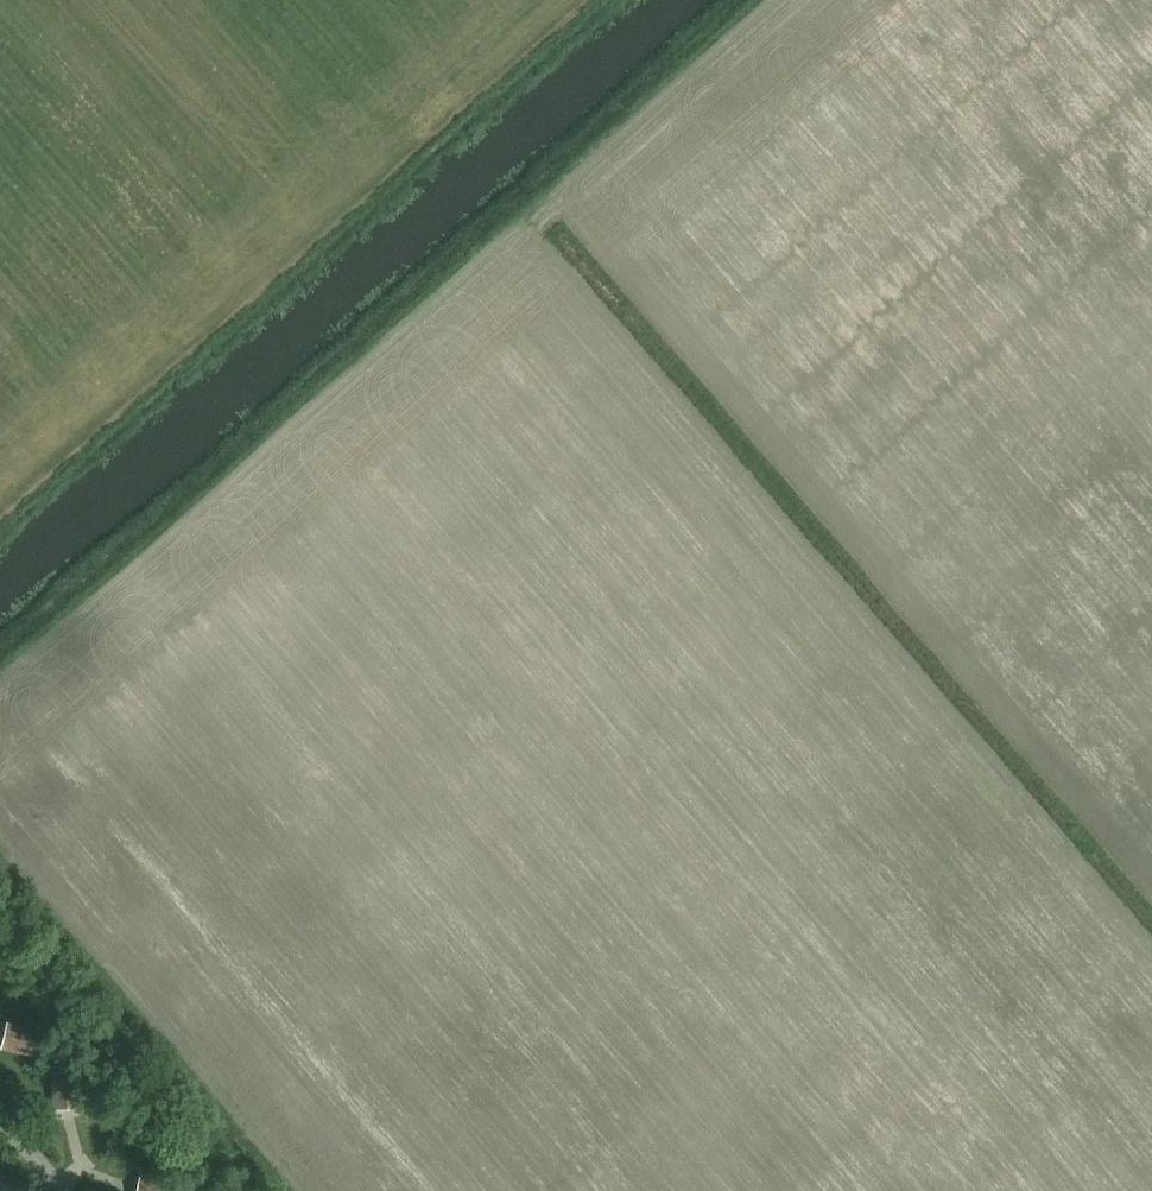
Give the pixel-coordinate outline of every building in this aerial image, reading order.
[(4,1030),(2,1040),(0,1047),(37,1056),(43,1031),(6,1022),(4,1030)] [(54,1110),(72,1109),(80,1108),(77,1070),(52,1072),(54,1110)] [(135,1190),(174,1190),(176,1185),(138,1176),(137,1185),(135,1190)]
